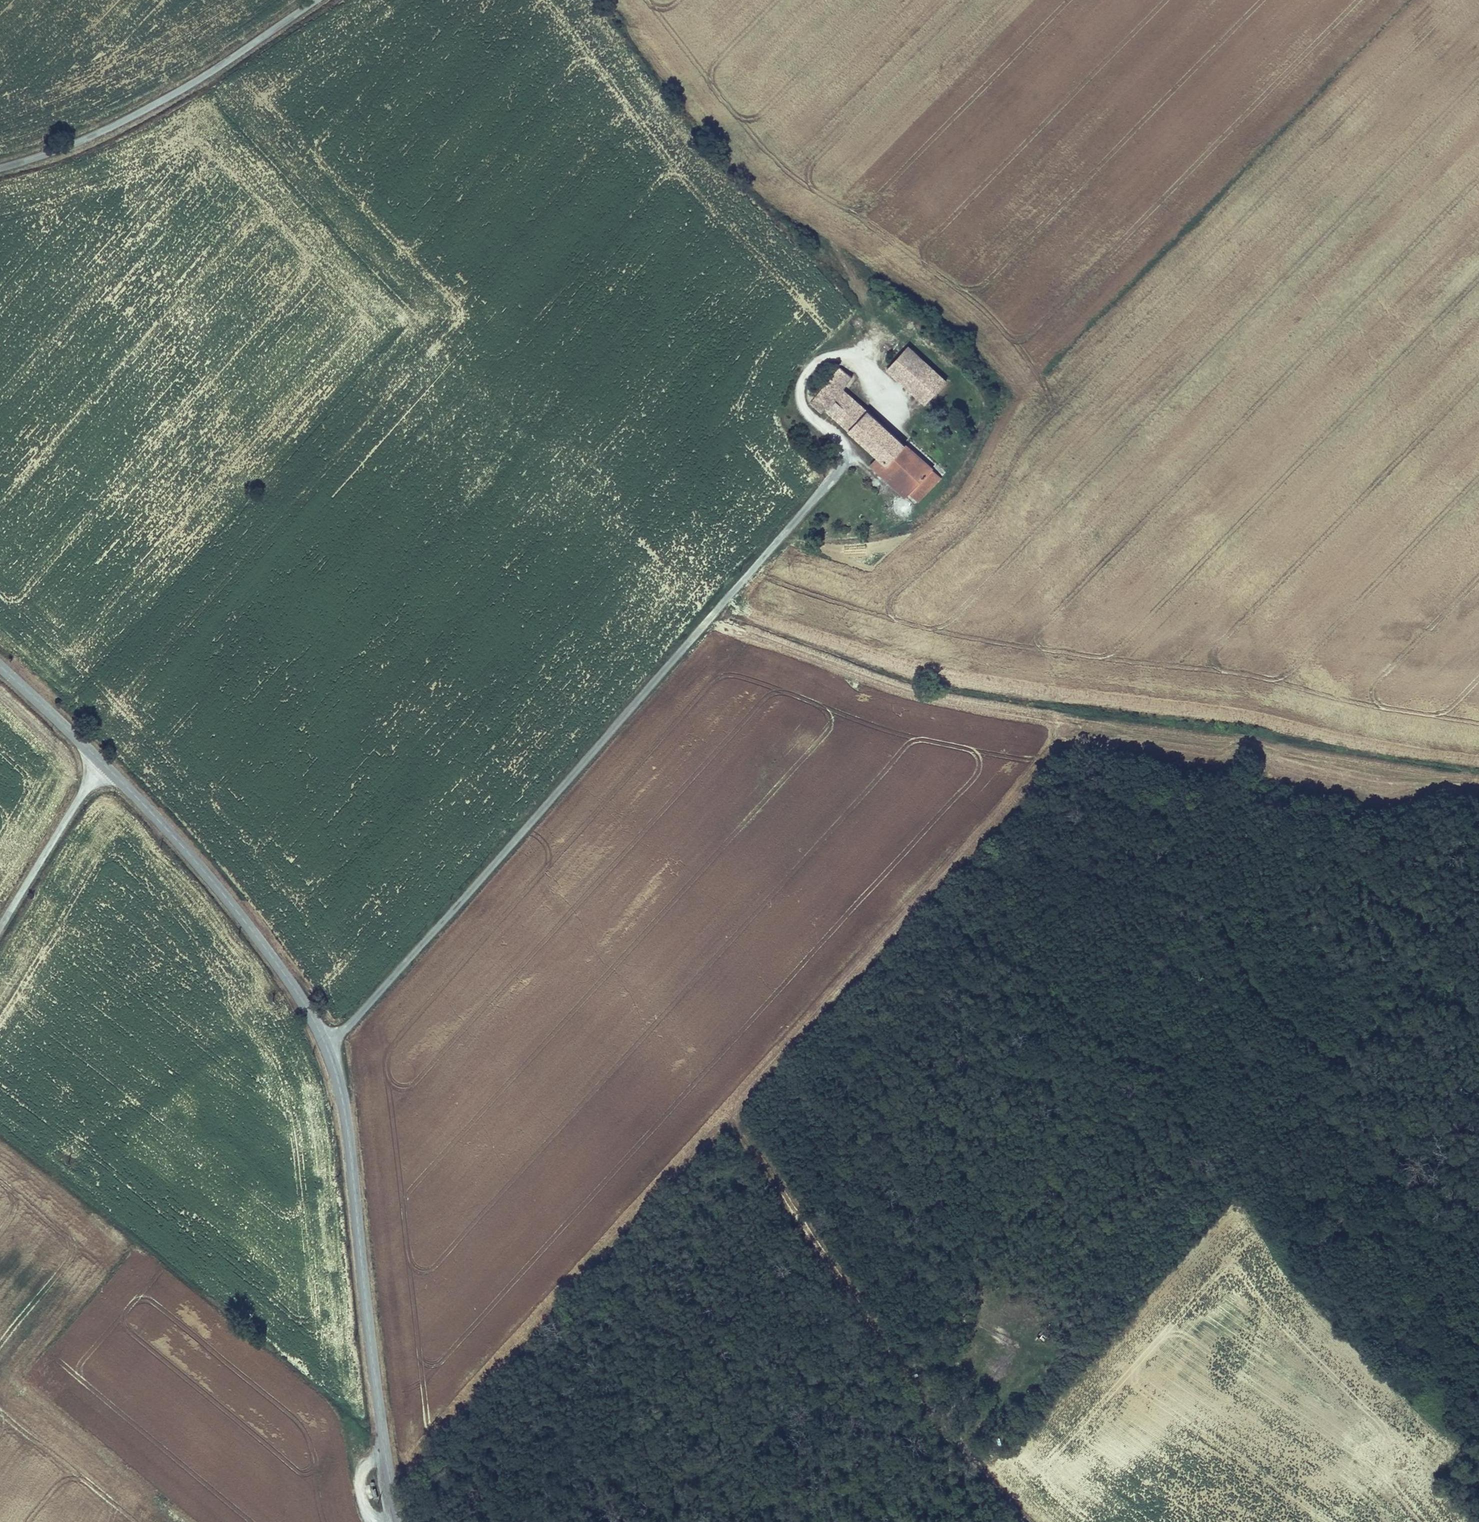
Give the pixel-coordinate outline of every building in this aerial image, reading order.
[(947,381),(908,346),(888,369),(927,404),(947,381)] [(857,423),(849,432),(878,458),(871,466),(881,475),(883,472),(919,502),(941,478),(844,390),(853,379),(842,369),(809,405),(820,414),(825,408),(829,411),(836,403),(857,423)] [(828,413),(849,432),(857,423),(836,403),(829,411),(828,413)] [(905,497),(894,506),(901,516),(913,507),(905,497)]
